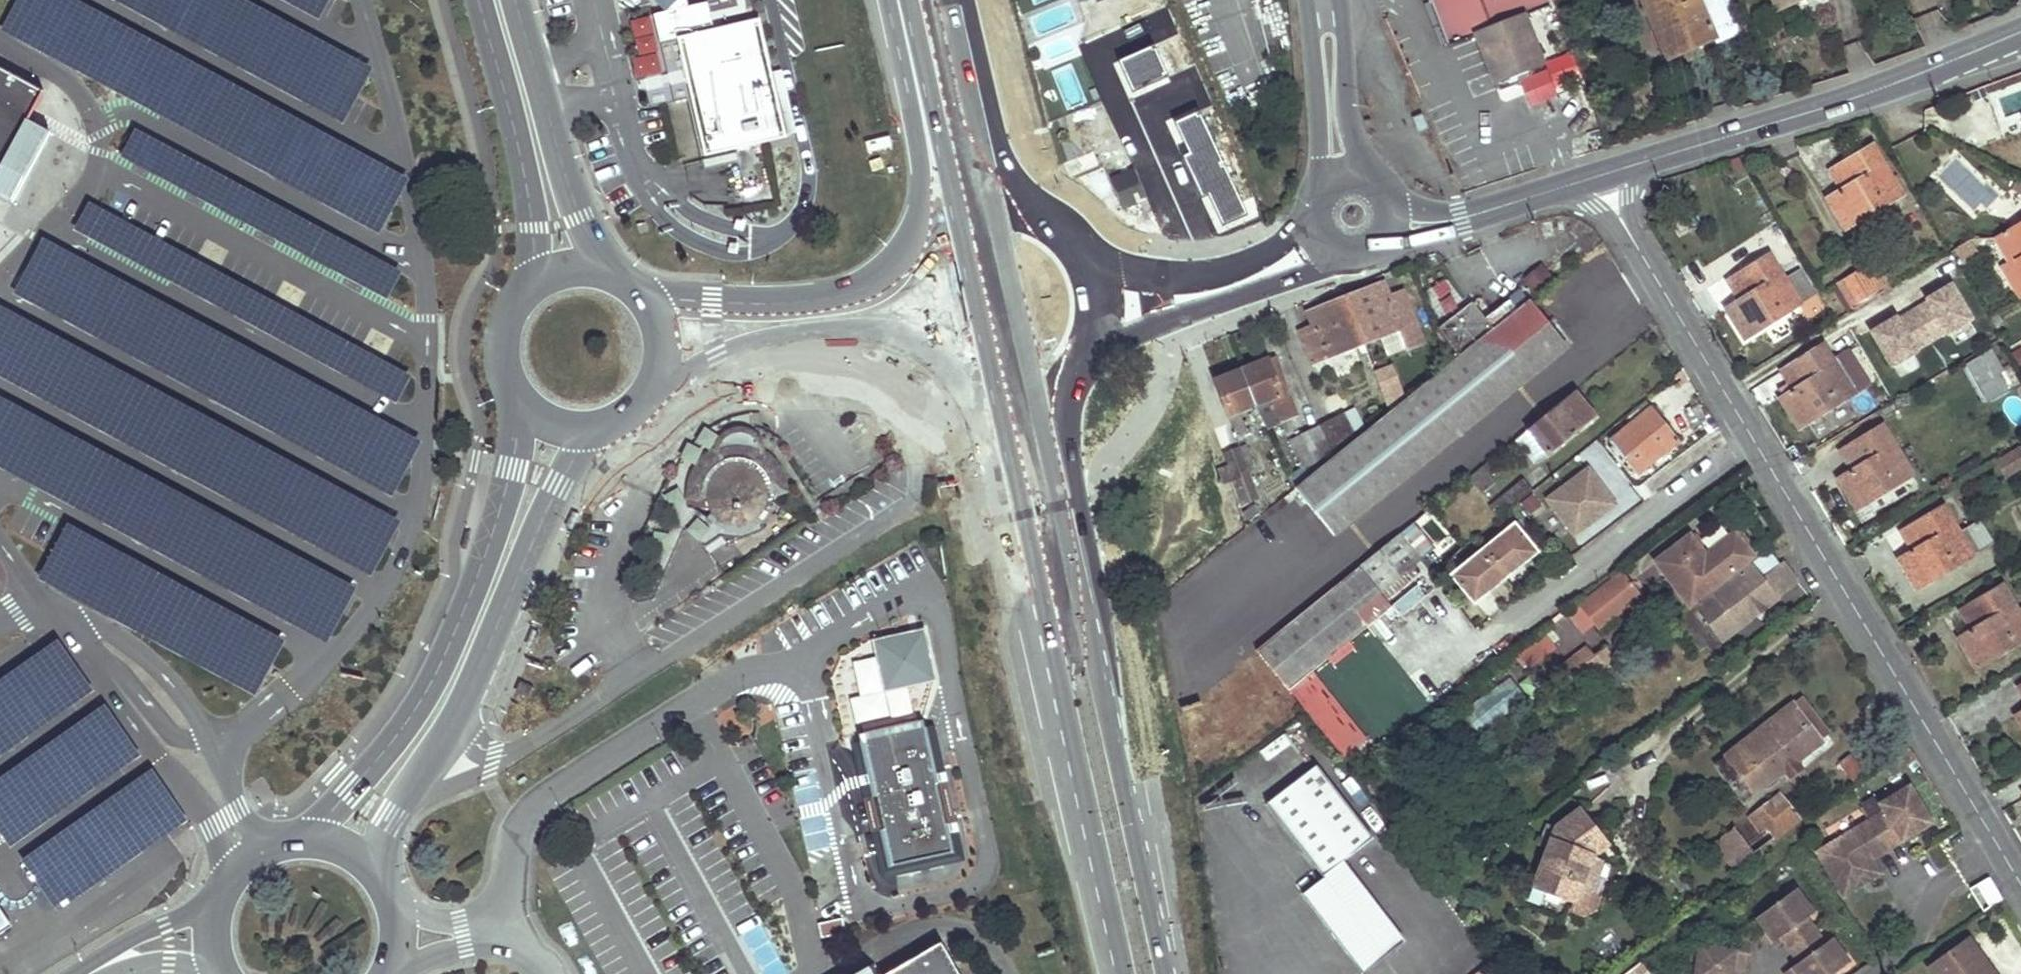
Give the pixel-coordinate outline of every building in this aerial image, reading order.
[(71,0),(21,0),(3,35),(382,237),(411,182),(71,0)] [(241,0),(108,0),(346,127),(375,72),(241,0)] [(321,23),(334,0),(278,0),(321,23)] [(705,155),(783,138),(782,135),(791,133),(789,123),(780,125),(773,92),(782,90),(779,75),(769,78),(757,23),(712,33),(706,5),(687,9),(685,0),(651,0),(663,14),(652,16),(658,45),(679,40),(705,155)] [(1032,19),(1075,0),(1024,0),(1032,19)] [(1450,44),(1464,40),(1449,0),(1432,0),(1450,44)] [(1464,40),(1465,45),(1479,40),(1499,91),(1503,93),(1520,86),(1523,83),(1521,79),(1519,72),(1529,69),(1544,64),(1526,17),(1549,7),(1547,0),(1449,0),(1464,40)] [(1670,3),(1650,12),(1671,59),(1688,52),(1700,46),(1716,40),(1719,38),(1703,1),(1702,0),(1669,0),(1670,3)] [(1703,1),(1719,38),(1716,40),(1718,42),(1739,33),(1724,0),(1705,0),(1703,1)] [(1777,10),(1800,0),(1773,0),(1777,10)] [(1777,10),(1765,16),(1770,25),(1782,20),(1777,10)] [(1158,11),(1143,18),(1149,33),(1165,26),(1158,11)] [(1700,46),(1688,52),(1691,60),(1704,55),(1700,46)] [(8,168),(10,169),(14,169),(20,169),(25,165),(27,161),(28,156),(27,152),(24,147),(21,144),(32,124),(21,119),(26,110),(38,86),(0,66),(0,183),(8,168)] [(1529,69),(1519,72),(1521,79),(1531,76),(1529,69)] [(26,110),(21,119),(32,124),(21,144),(24,147),(27,152),(28,156),(27,161),(25,165),(20,169),(14,169),(10,169),(8,168),(0,183),(0,202),(6,205),(49,123),(26,110)] [(1200,112),(1175,123),(1182,139),(1171,144),(1188,181),(1193,179),(1203,199),(1208,196),(1220,223),(1246,211),(1200,112)] [(1422,114),(1413,118),(1418,131),(1427,127),(1422,114)] [(404,275),(137,132),(122,161),(389,304),(404,275)] [(1875,145),(1833,170),(1844,190),(1830,197),(1847,227),(1904,193),(1875,145)] [(1121,213),(1148,202),(1133,166),(1106,177),(1121,213)] [(1082,176),(1064,184),(1075,211),(1093,203),(1082,176)] [(413,379),(91,207),(76,235),(398,408),(413,379)] [(1246,211),(1220,223),(1223,228),(1247,215),(1246,211)] [(1997,236),(2011,264),(2017,260),(2020,266),(2020,223),(1997,236)] [(424,444),(45,242),(15,297),(395,500),(424,444)] [(1771,254),(1729,281),(1741,300),(1729,308),(1747,337),(1816,293),(1801,270),(1787,279),(1771,254)] [(2007,266),(2017,284),(2020,282),(2020,266),(2017,260),(2011,264),(2007,266)] [(1520,284),(1537,305),(1558,288),(1540,267),(1520,284)] [(1866,271),(1845,284),(1854,300),(1876,287),(1866,271)] [(1383,284),(1349,297),(1367,345),(1402,331),(1409,348),(1425,342),(1406,292),(1389,298),(1383,284)] [(1951,285),(1865,333),(1886,372),(1973,324),(1951,285)] [(1349,297),(1310,311),(1315,326),(1302,331),(1314,364),(1367,345),(1349,297)] [(1872,305),(1844,321),(1852,335),(1880,319),(1872,305)] [(403,525),(0,309),(0,380),(374,580),(403,525)] [(1334,459),(1298,487),(1336,533),(1568,346),(1549,323),(1514,352),(1478,342),(1391,412),(1334,459)] [(1826,343),(1785,369),(1796,388),(1782,396),(1801,428),(1872,383),(1851,350),(1836,359),(1826,343)] [(1994,351),(1968,366),(1989,402),(2009,390),(2000,374),(2005,371),(1994,351)] [(1269,359),(1245,368),(1259,405),(1274,399),(1282,421),(1299,414),(1284,374),(1276,377),(1269,359)] [(1394,366),(1381,371),(1389,393),(1403,389),(1394,366)] [(1245,368),(1218,378),(1240,434),(1248,431),(1241,412),(1259,405),(1245,368)] [(1785,369),(1770,378),(1782,396),(1796,388),(1785,369)] [(1576,390),(1530,427),(1549,452),(1550,453),(1596,416),(1576,390)] [(0,399),(0,470),(329,647),(359,592),(0,399)] [(1653,404),(1612,438),(1639,473),(1681,438),(1653,404)] [(1356,408),(1346,413),(1355,432),(1365,427),(1356,408)] [(1346,413),(1321,425),(1332,454),(1357,435),(1355,432),(1346,413)] [(1885,424),(1844,449),(1856,468),(1841,477),(1859,507),(1915,472),(1885,424)] [(1321,425),(1304,434),(1319,465),(1332,454),(1321,425)] [(1530,427),(1517,438),(1536,463),(1549,452),(1530,427)] [(1304,434),(1294,439),(1310,472),(1319,465),(1304,434)] [(768,490),(789,486),(788,480),(785,473),(782,467),(778,463),(773,456),(769,453),(764,450),(759,447),(753,445),(748,444),(742,443),(735,443),(730,443),(723,445),(717,447),(711,450),(706,454),(701,458),(698,461),(694,466),(690,473),(688,478),(687,483),(686,488),(685,492),(708,493),(708,498),(701,497),(701,501),(702,506),(704,510),(706,514),(709,519),(713,522),(718,526),(723,529),(729,531),(735,532),(741,532),(745,531),(751,529),(756,527),(760,524),(765,520),(767,517),(770,512),(772,509),(766,506),(767,501),(768,500),(768,494),(768,490)] [(1247,443),(1225,452),(1231,467),(1228,468),(1231,480),(1235,479),(1244,502),(1261,496),(1246,459),(1252,457),(1247,443)] [(1998,460),(2007,475),(2020,467),(2020,448),(2020,446),(1998,460)] [(1482,466),(1471,474),(1482,487),(1493,480),(1482,466)] [(1555,478),(1533,497),(1542,509),(1565,492),(1555,478)] [(1525,479),(1493,504),(1502,516),(1520,502),(1534,491),(1525,479)] [(1945,504),(1903,529),(1915,548),(1901,557),(1919,586),(1994,541),(1982,520),(1961,532),(1945,504)] [(1410,579),(1402,570),(1433,545),(1413,521),(1361,564),(1257,648),(1288,689),(1392,605),(1387,598),(1410,579)] [(1515,524),(1454,574),(1473,598),(1487,586),(1490,590),(1525,562),(1522,557),(1536,549),(1515,524)] [(288,645),(69,528),(40,583),(258,700),(288,645)] [(1693,604),(1696,601),(1755,555),(1736,530),(1706,553),(1693,535),(1660,561),(1693,604)] [(1536,549),(1522,557),(1525,562),(1538,551),(1536,549)] [(1769,549),(1698,604),(1724,639),(1800,579),(1785,561),(1781,564),(1769,549)] [(1625,573),(1585,604),(1602,626),(1642,595),(1625,573)] [(1963,608),(1975,629),(1961,637),(1979,668),(2020,642),(2020,609),(2005,582),(1963,608)] [(1418,584),(1394,604),(1403,615),(1427,595),(1418,584)] [(1487,586),(1473,598),(1476,602),(1490,590),(1487,586)] [(935,680),(925,633),(879,643),(882,658),(889,690),(908,686),(935,680)] [(1527,672),(1557,649),(1545,635),(1516,658),(1527,672)] [(0,685),(0,761),(95,694),(59,643),(0,685)] [(1580,689),(1618,659),(1608,647),(1597,655),(1589,646),(1562,666),(1570,677),(1580,689)] [(882,658),(854,664),(861,697),(889,690),(882,658)] [(1507,676),(1461,716),(1480,738),(1526,698),(1507,676)] [(910,693),(908,686),(889,690),(861,697),(852,698),(857,724),(881,719),(884,730),(917,723),(914,712),(910,693)] [(1802,696),(1727,754),(1741,773),(1731,780),(1745,799),(1786,768),(1791,774),(1802,765),(1797,759),(1830,733),(1802,696)] [(0,783),(0,835),(12,851),(142,759),(106,708),(0,783)] [(924,722),(917,723),(884,730),(860,736),(889,871),(954,857),(924,722)] [(1727,754),(1717,761),(1731,780),(1741,773),(1727,754)] [(1852,754),(1842,762),(1856,780),(1867,773),(1852,754)] [(1398,931),(1338,851),(1370,828),(1314,755),(1264,793),(1319,866),(1298,882),(1357,961),(1398,931)] [(154,772),(23,865),(59,916),(190,823),(154,772)] [(1889,810),(1875,819),(1892,849),(1924,830),(1921,825),(1934,818),(1915,786),(1885,803),(1889,810)] [(1801,818),(1782,793),(1751,815),(1735,827),(1716,842),(1735,867),(1754,852),(1770,841),(1801,818)] [(1609,844),(1582,809),(1557,827),(1535,885),(1577,901),(1596,854),(1609,844)] [(1921,825),(1924,830),(1937,823),(1934,818),(1921,825)] [(1875,819),(1821,851),(1849,897),(1864,887),(1862,883),(1871,877),(1874,881),(1886,874),(1877,858),(1892,849),(1875,819)] [(1606,858),(1596,854),(1577,901),(1589,905),(1606,858)] [(1862,883),(1864,887),(1874,881),(1871,877),(1862,883)] [(1990,878),(1970,887),(1981,912),(2001,903),(1990,878)] [(1760,913),(1768,925),(1779,940),(1785,936),(1803,960),(1797,965),(1803,973),(1833,973),(1853,960),(1836,936),(1829,941),(1811,917),(1818,912),(1799,886),(1760,913)] [(13,934),(0,913),(0,943),(13,934)] [(842,916),(818,924),(822,938),(845,930),(842,916)] [(1779,940),(1768,925),(1761,930),(1772,946),(1779,940)] [(1705,943),(1700,973),(1733,973),(1734,966),(1751,969),(1757,936),(1740,933),(1737,949),(1705,943)] [(1929,968),(1933,973),(1999,973),(1972,937),(1929,968)] [(1692,973),(1700,973),(1705,943),(1699,941),(1692,973)] [(944,942),(888,973),(962,973),(944,942)] [(1797,965),(1788,971),(1791,973),(1803,973),(1797,965)]
